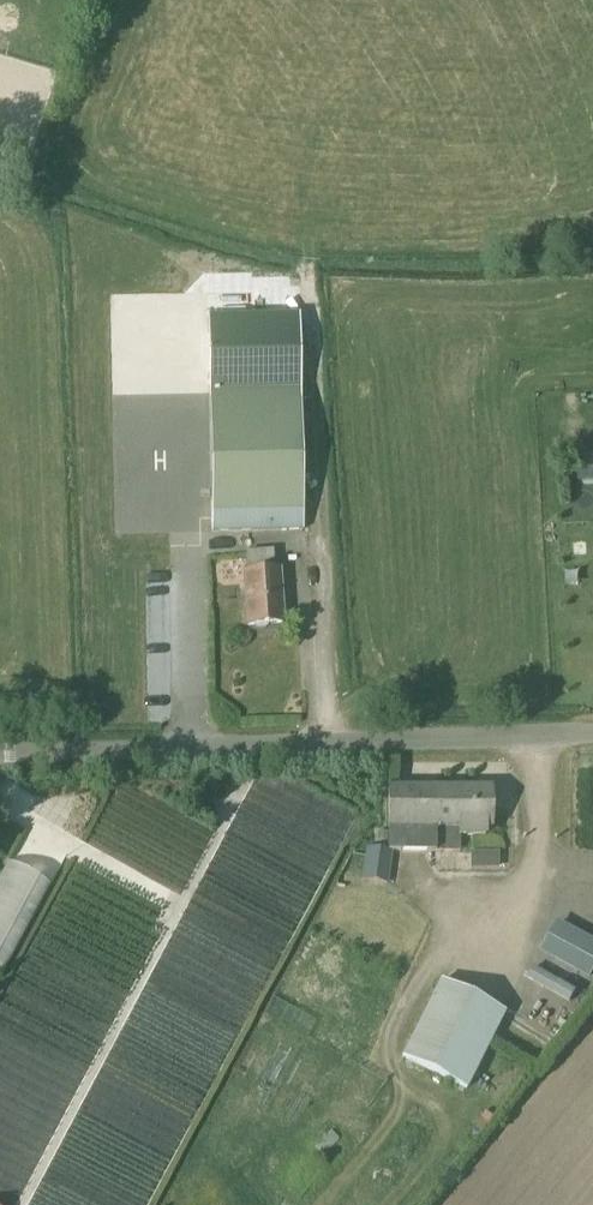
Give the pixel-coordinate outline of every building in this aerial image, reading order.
[(297,316),(208,318),(209,389),(209,392),(211,482),(212,530),(301,528),(300,480),(298,391),(297,316)] [(198,447),(195,406),(119,410),(125,516),(168,514),(165,473),(153,473),(151,450),(198,447)] [(249,574),(243,574),(247,627),(252,627),(254,630),(264,629),(265,626),(283,624),(283,623),(279,572),(274,572),(273,550),(247,552),(249,574)] [(386,789),(386,828),(387,852),(427,852),(434,852),(435,828),(458,828),(458,836),(460,836),(486,836),(486,834),(486,828),(491,828),(491,789),(386,789)] [(0,850),(0,886),(18,893),(42,838),(12,824),(0,850)] [(365,850),(361,880),(388,883),(392,854),(365,850)] [(498,852),(470,853),(471,870),(499,868),(498,852)] [(551,916),(592,943),(592,913),(565,895),(551,916)] [(561,945),(555,957),(580,969),(586,957),(561,945)] [(439,983),(401,1058),(465,1090),(502,1015),(439,983)] [(540,1003),(553,1010),(563,995),(550,987),(540,1003)]
